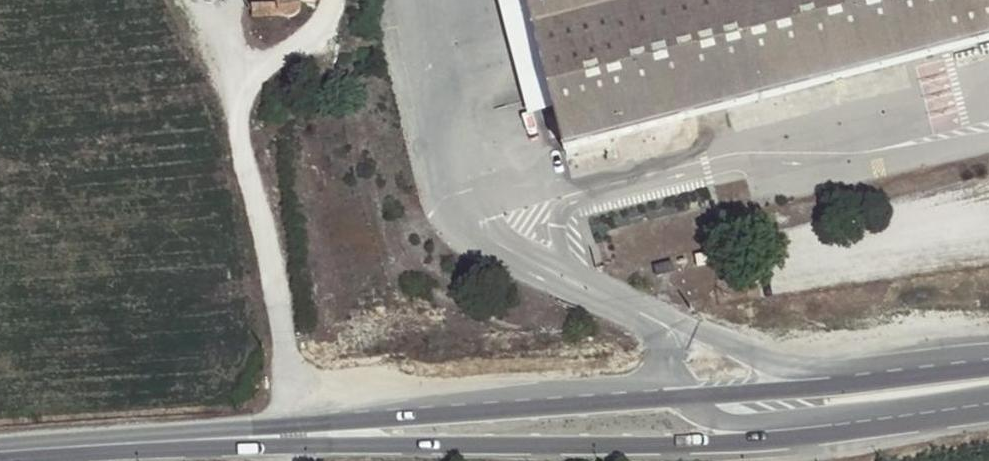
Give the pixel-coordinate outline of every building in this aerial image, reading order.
[(252,19),(289,18),(295,16),(300,12),(301,5),(299,0),(278,0),(277,4),(252,5),(244,5),(252,19)] [(539,158),(563,152),(524,0),(499,0),(539,158)] [(563,152),(988,40),(988,0),(524,0),(563,152)] [(713,251),(696,255),(699,265),(716,261),(713,251)] [(670,259),(653,263),(656,273),(673,270),(670,259)]
